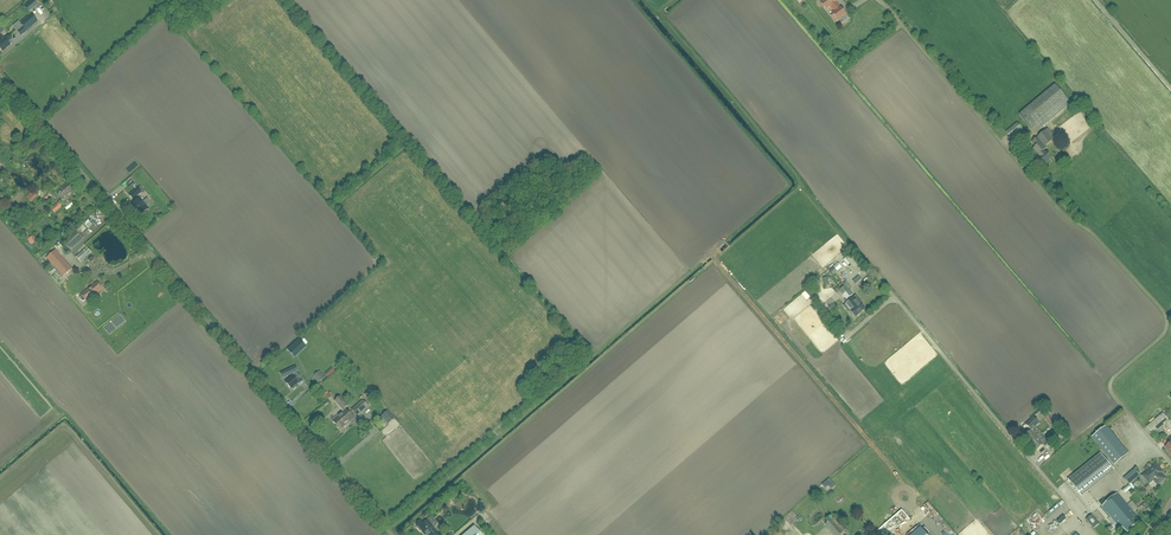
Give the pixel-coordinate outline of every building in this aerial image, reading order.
[(30,10),(38,4),(36,0),(27,7),(30,10)] [(846,13),(838,0),(822,0),(821,1),(826,9),(830,6),(834,13),(831,14),(835,20),(846,13)] [(37,22),(31,15),(15,29),(21,36),(37,22)] [(8,36),(4,39),(2,36),(0,38),(0,43),(0,49),(2,52),(10,46),(11,44),(12,42),(11,41),(11,40),(8,36)] [(1071,104),(1056,85),(1020,115),(1031,129),(1035,126),(1039,131),(1071,104)] [(1018,122),(1007,131),(1010,136),(1022,126),(1018,122)] [(1049,161),(1052,158),(1047,152),(1045,150),(1047,148),(1046,146),(1056,138),(1048,129),(1032,142),(1036,147),(1032,150),(1039,158),(1039,159),(1045,167),(1050,163),(1049,161)] [(67,196),(74,190),(69,183),(61,189),(56,193),(63,201),(67,197),(67,196)] [(133,200),(141,193),(137,189),(129,196),(133,200)] [(31,203),(37,198),(33,194),(27,199),(31,203)] [(141,216),(148,209),(139,199),(132,206),(135,210),(136,209),(141,216)] [(54,213),(63,206),(60,202),(51,210),(54,213)] [(82,239),(75,231),(64,242),(71,249),(82,239)] [(28,239),(33,245),(37,241),(33,235),(28,239)] [(91,254),(86,248),(76,258),(81,263),(91,254)] [(71,270),(55,251),(46,258),(63,277),(71,270)] [(852,253),(849,256),(858,267),(861,265),(852,253)] [(84,302),(85,302),(86,303),(103,290),(97,282),(80,295),(81,296),(80,297),(79,298),(79,300),(81,302),(82,303),(84,302)] [(846,282),(839,287),(837,289),(846,300),(853,295),(849,290),(851,288),(846,282)] [(807,301),(817,293),(811,286),(801,294),(807,301)] [(849,301),(860,313),(865,309),(860,303),(861,302),(855,296),(849,301)] [(860,313),(849,301),(843,306),(849,312),(850,311),(855,317),(860,313)] [(299,340),(288,350),(294,357),(305,347),(299,340)] [(299,385),(303,381),(297,374),(294,377),(293,377),(286,383),(291,390),(299,384),(299,385)] [(333,395),(330,392),(328,394),(326,392),(325,393),(324,394),(323,394),(328,400),(331,397),(333,395)] [(337,425),(349,414),(345,409),(349,405),(341,396),(335,401),(344,411),(333,420),(337,425)] [(357,417),(369,407),(368,406),(370,405),(365,399),(364,400),(363,400),(356,406),(352,409),(352,410),(357,417)] [(388,411),(381,417),(388,425),(395,419),(388,411)] [(1154,434),(1158,431),(1162,428),(1166,424),(1170,421),(1163,413),(1147,427),(1153,434),(1154,434)] [(349,414),(337,425),(341,430),(354,419),(349,414)] [(1049,416),(1047,417),(1045,419),(1047,423),(1051,427),(1054,425),(1055,424),(1050,419),(1049,416)] [(1031,438),(1035,435),(1037,433),(1034,429),(1036,427),(1040,424),(1035,418),(1026,425),(1031,431),(1024,436),(1029,442),(1032,440),(1031,438)] [(1127,456),(1129,454),(1106,426),(1092,437),(1110,459),(1115,465),(1120,461),(1127,456)] [(1037,433),(1035,435),(1031,438),(1032,440),(1029,442),(1036,451),(1043,445),(1038,438),(1042,435),(1036,427),(1034,429),(1037,433)] [(1066,479),(1078,494),(1111,468),(1099,453),(1066,479)] [(1158,486),(1166,479),(1161,473),(1162,472),(1156,465),(1143,476),(1149,484),(1153,480),(1158,486)] [(1140,475),(1135,469),(1124,478),(1129,485),(1140,475)] [(829,480),(822,485),(825,489),(828,486),(831,490),(835,487),(829,480)] [(1117,494),(1110,500),(1133,528),(1141,521),(1133,512),(1117,494)] [(1128,533),(1133,528),(1110,500),(1102,507),(1117,525),(1118,524),(1122,528),(1123,527),(1128,533)] [(1134,511),(1138,508),(1133,501),(1129,504),(1134,511)] [(1086,520),(1093,529),(1099,524),(1092,515),(1086,520)] [(434,528),(427,520),(423,524),(421,521),(416,525),(418,527),(417,528),(420,532),(421,531),(423,533),(424,532),(426,534),(442,534),(440,533),(438,534),(433,528),(434,528)] [(844,531),(836,522),(834,523),(832,520),(826,526),(834,534),(840,534),(844,531)] [(474,527),(464,534),(481,534),(474,527)]
